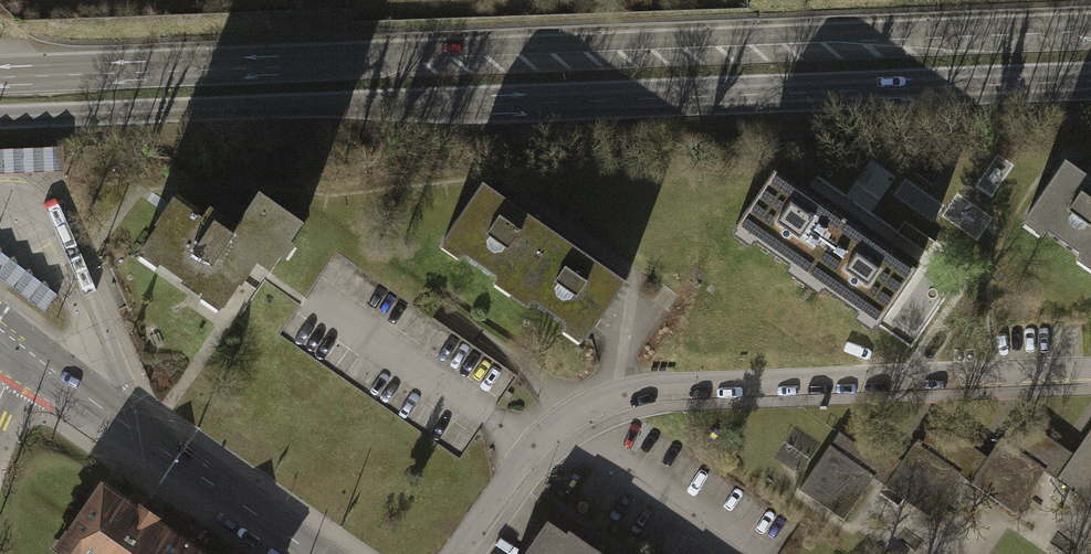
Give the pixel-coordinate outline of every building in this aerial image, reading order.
[(23,149),(24,168),(64,167),(63,147),(23,149)] [(23,149),(0,150),(0,169),(24,168),(23,149)] [(1089,176),(1065,160),(1026,216),(1090,260),(1090,178),(1089,176)] [(805,279),(845,214),(772,169),(732,234),(805,279)] [(516,288),(554,233),(483,184),(445,239),(516,288)] [(202,218),(174,198),(155,225),(158,227),(141,250),(223,307),(239,283),(241,284),(257,262),(269,271),(302,223),(259,193),(237,226),(210,207),(202,218)] [(878,324),(918,259),(895,245),(845,214),(805,279),(878,324)] [(587,337),(625,282),(554,233),(516,288),(587,337)] [(0,252),(0,276),(46,310),(57,295),(0,252)] [(1010,425),(1001,438),(981,466),(969,458),(976,448),(949,430),(942,440),(925,428),(915,442),(895,470),(883,462),(890,452),(863,434),(857,443),(840,431),(830,445),(799,489),(844,520),(876,473),(888,481),(885,486),(930,516),(962,470),(974,478),(970,483),(1015,513),(1047,466),(1060,474),(1056,479),(1088,501),(1090,497),(1090,429),(1067,463),(1055,455),(1062,445),(1035,427),(1028,437),(1010,425)] [(71,553),(179,553),(186,544),(153,521),(156,517),(141,507),(138,511),(105,488),(63,548),(71,553)] [(546,517),(520,553),(600,553),(546,517)] [(186,544),(179,553),(201,553),(186,544)]
